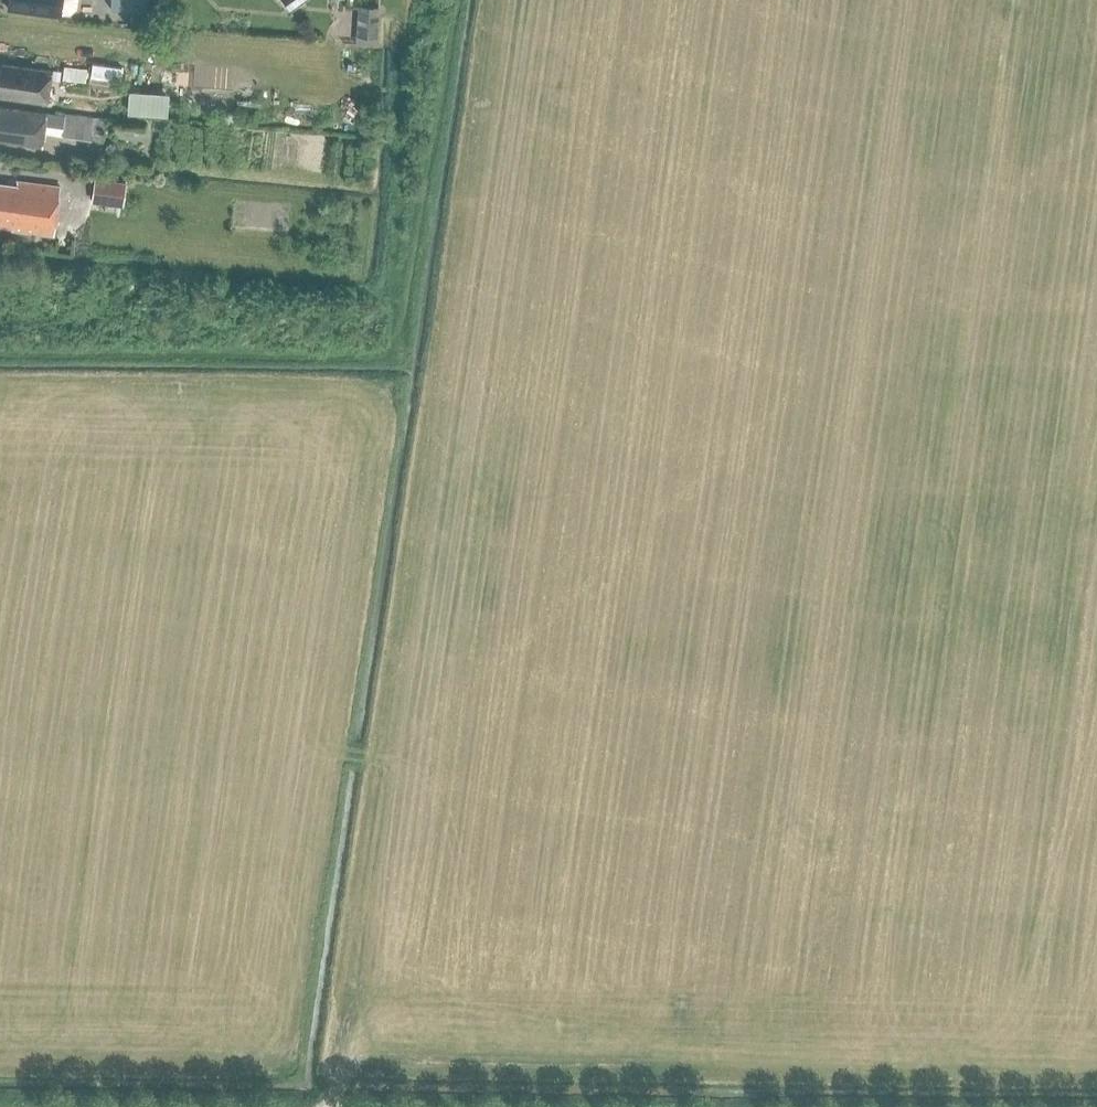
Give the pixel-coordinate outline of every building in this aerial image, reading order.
[(78,9),(80,0),(10,0),(9,9),(60,17),(60,14),(70,16),(78,9)] [(147,0),(112,0),(111,9),(147,12),(147,0)] [(356,45),(378,46),(380,8),(358,7),(356,45)] [(49,103),(53,70),(2,63),(0,80),(0,96),(49,103)] [(124,68),(93,64),(91,77),(122,82),(124,68)] [(87,69),(64,67),(63,79),(86,81),(87,69)] [(61,72),(53,71),(52,81),(60,81),(61,72)] [(128,113),(167,116),(169,93),(129,91),(128,113)] [(43,146),(47,114),(0,107),(0,140),(43,146)] [(104,118),(66,114),(64,136),(102,141),(104,118)] [(93,202),(123,206),(126,183),(96,179),(93,202)] [(18,182),(17,186),(0,184),(0,226),(14,228),(13,230),(54,235),(61,187),(18,182)]
